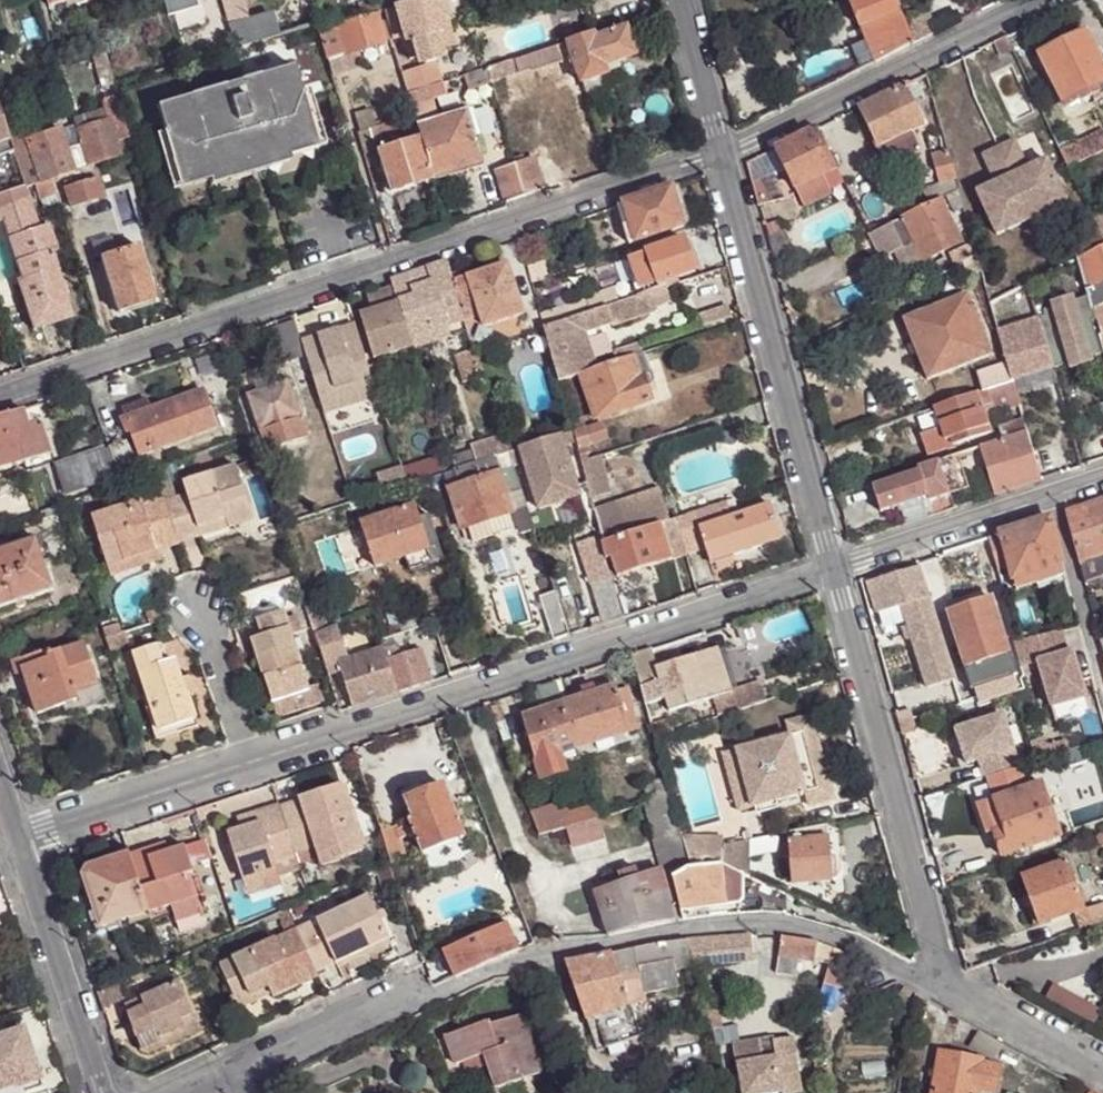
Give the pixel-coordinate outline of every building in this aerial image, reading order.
[(169,13),(198,4),(197,0),(165,0),(169,13)] [(358,2),(362,16),(376,12),(382,9),(379,0),(366,0),(358,2)] [(382,9),(414,0),(379,0),(382,9)] [(382,9),(391,40),(402,36),(410,41),(415,57),(423,64),(400,70),(407,94),(441,83),(434,61),(438,50),(434,34),(439,32),(444,25),(437,0),(414,0),(382,9)] [(818,8),(828,4),(827,0),(814,0),(818,8)] [(861,27),(871,24),(862,0),(852,4),(861,27)] [(913,44),(895,0),(862,0),(871,24),(884,59),(913,44)] [(913,44),(935,33),(926,14),(918,17),(911,0),(895,0),(913,44)] [(236,48),(277,35),(269,11),(229,23),(236,48)] [(362,16),(336,23),(345,54),(384,42),(376,12),(362,16)] [(336,23),(319,29),(327,59),(345,54),(336,23)] [(874,63),(884,59),(871,24),(861,27),(866,40),(874,63)] [(623,28),(592,40),(601,65),(632,54),(623,28)] [(1102,83),(1102,67),(1086,32),(1040,54),(1063,102),(1079,94),(1102,83)] [(590,33),(563,43),(567,52),(577,83),(603,73),(601,65),(592,40),(590,33)] [(1006,34),(993,41),(1000,54),(1013,48),(1006,34)] [(847,77),(874,63),(866,40),(849,46),(841,60),(847,77)] [(563,43),(554,46),(558,55),(567,52),(563,43)] [(554,46),(514,59),(519,73),(532,69),(533,71),(560,61),(558,55),(554,46)] [(485,68),(490,82),(519,73),(514,59),(485,68)] [(318,147),(292,64),(155,103),(179,187),(208,179),(210,184),(290,161),(289,155),(318,147)] [(469,89),(490,82),(485,68),(464,76),(469,89)] [(909,82),(904,85),(908,93),(913,90),(909,82)] [(407,94),(413,115),(416,125),(416,127),(437,121),(430,99),(444,95),(441,83),(407,94)] [(1079,94),(1082,100),(1102,91),(1102,83),(1079,94)] [(904,85),(859,107),(879,147),(890,142),(893,141),(914,130),(924,125),(908,93),(904,85)] [(469,111),(464,112),(472,135),(477,133),(469,111)] [(106,112),(74,122),(77,133),(109,122),(106,112)] [(437,121),(416,127),(419,136),(432,180),(480,165),(477,156),(472,135),(464,112),(437,121)] [(413,115),(378,126),(381,136),(416,125),(413,115)] [(2,194),(20,189),(24,187),(12,153),(11,147),(0,117),(0,195),(2,194)] [(81,146),(87,166),(120,155),(109,122),(77,133),(81,146)] [(356,133),(364,158),(377,154),(375,150),(419,136),(416,127),(416,125),(381,136),(378,126),(356,133)] [(817,128),(776,148),(804,203),(829,191),(822,176),(837,169),(817,128)] [(924,149),(914,130),(893,141),(898,151),(902,160),(924,149)] [(1102,149),(1102,130),(1062,150),(1070,165),(1102,149)] [(26,142),(39,182),(51,178),(62,175),(75,171),(67,150),(61,132),(26,142)] [(432,180),(419,136),(375,150),(377,154),(388,194),(432,180)] [(997,183),(978,191),(998,235),(1068,200),(1047,158),(1028,167),(1015,139),(983,154),(997,183)] [(890,142),(879,147),(885,157),(898,151),(893,141),(890,142)] [(67,150),(75,171),(76,170),(87,166),(81,146),(67,150)] [(939,183),(956,179),(948,153),(932,158),(939,183)] [(514,164),(523,196),(540,190),(541,189),(532,159),(514,164)] [(508,200),(523,196),(514,164),(496,170),(505,202),(508,200)] [(75,171),(62,175),(65,188),(80,183),(76,170),(75,171)] [(62,175),(51,178),(54,192),(65,188),(62,175)] [(39,182),(34,184),(36,191),(37,196),(54,192),(51,178),(39,182)] [(80,183),(65,188),(72,208),(103,198),(98,178),(80,183)] [(912,191),(920,208),(946,196),(958,190),(956,179),(939,183),(912,191)] [(24,187),(20,189),(2,194),(0,195),(0,220),(4,219),(23,275),(17,277),(33,329),(74,316),(54,253),(57,252),(48,227),(42,229),(28,186),(24,187)] [(672,186),(619,204),(630,242),(683,224),(672,186)] [(958,190),(946,196),(953,210),(955,209),(963,207),(958,190)] [(961,244),(940,202),(904,220),(904,221),(871,239),(882,261),(898,253),(907,271),(961,244)] [(966,216),(963,207),(955,209),(959,219),(966,216)] [(1102,244),(1102,212),(1094,216),(1099,225),(1082,233),(1084,239),(1090,250),(1102,244)] [(682,237),(646,250),(658,282),(675,276),(694,269),(682,237)] [(1084,239),(1072,245),(1078,256),(1090,250),(1084,239)] [(1077,257),(1082,271),(1086,288),(1102,280),(1102,244),(1077,257)] [(117,313),(138,307),(136,303),(152,297),(137,246),(100,259),(117,313)] [(630,257),(643,293),(644,293),(659,288),(658,282),(646,250),(630,257)] [(980,267),(977,254),(964,261),(969,273),(981,268),(980,267)] [(1077,257),(1054,268),(1060,281),(1082,271),(1077,257)] [(448,325),(464,320),(463,316),(452,284),(445,262),(393,280),(395,285),(368,294),(373,310),(400,301),(411,338),(448,325)] [(452,284),(463,316),(478,311),(484,330),(524,317),(507,265),(452,284)] [(658,282),(659,288),(677,282),(675,276),(658,282)] [(1086,288),(1088,294),(1091,305),(1101,300),(1102,299),(1102,280),(1086,288)] [(1027,281),(1015,287),(1024,321),(1038,318),(1037,316),(1027,281)] [(659,288),(644,293),(648,305),(664,300),(659,288)] [(598,295),(602,307),(607,305),(612,303),(610,297),(608,291),(598,295)] [(612,303),(607,305),(612,323),(650,310),(648,305),(644,293),(643,293),(619,301),(612,303)] [(986,341),(982,330),(967,293),(903,317),(927,378),(991,353),(986,341)] [(1042,309),(1079,298),(1087,320),(1091,320),(1095,318),(1091,305),(1088,294),(1042,309)] [(610,297),(612,303),(619,301),(617,295),(610,297)] [(1000,295),(990,299),(993,311),(1005,305),(1000,295)] [(136,303),(138,307),(154,302),(152,297),(136,303)] [(1079,298),(1042,309),(1044,314),(1047,327),(1055,350),(1056,352),(1077,345),(1080,359),(1101,353),(1091,320),(1087,320),(1079,298)] [(1091,305),(1095,318),(1098,329),(1102,328),(1102,307),(1101,300),(1091,305)] [(373,310),(362,314),(376,358),(413,345),(413,343),(411,338),(400,301),(373,310)] [(577,307),(578,314),(589,310),(587,304),(577,307)] [(578,314),(564,319),(570,337),(586,332),(612,323),(607,305),(602,307),(589,310),(578,314)] [(727,305),(700,314),(704,325),(730,316),(727,305)] [(1044,314),(1037,316),(1038,318),(1040,329),(1047,327),(1044,314)] [(1024,321),(998,328),(1006,361),(1012,380),(1051,368),(1047,352),(1040,329),(1038,318),(1024,321)] [(544,326),(558,381),(580,374),(596,368),(586,332),(570,337),(564,319),(544,326)] [(285,360),(306,353),(302,342),(295,320),(275,326),(285,360)] [(302,342),(306,353),(326,415),(379,398),(356,324),(302,342)] [(411,338),(413,343),(413,345),(415,349),(452,337),(448,325),(411,338)] [(990,326),(982,330),(986,341),(994,337),(990,326)] [(1047,327),(1040,329),(1047,352),(1055,350),(1047,327)] [(614,349),(616,361),(632,357),(643,353),(646,353),(643,340),(614,349)] [(1055,350),(1047,352),(1051,368),(1080,359),(1077,345),(1056,352),(1055,350)] [(464,383),(484,376),(475,350),(455,357),(464,383)] [(643,353),(632,357),(639,376),(643,375),(649,372),(643,353)] [(616,361),(580,374),(596,418),(651,399),(643,375),(639,376),(632,357),(616,361)] [(1012,380),(1006,361),(978,371),(985,389),(993,387),(1012,380)] [(258,390),(280,383),(277,374),(254,382),(258,390)] [(288,380),(280,383),(258,390),(248,394),(262,431),(303,416),(288,380)] [(1017,397),(1012,380),(993,387),(998,403),(1017,397)] [(154,409),(128,419),(120,421),(127,440),(134,460),(216,429),(201,390),(154,409)] [(992,430),(979,391),(941,405),(947,425),(953,443),(992,430)] [(124,406),(128,419),(154,409),(150,396),(124,406)] [(947,425),(941,405),(935,407),(942,427),(947,425)] [(22,411),(10,415),(17,436),(30,432),(22,411)] [(10,415),(0,418),(0,471),(26,463),(17,436),(10,415)] [(307,429),(303,416),(262,431),(267,444),(307,429)] [(569,421),(572,431),(585,428),(582,418),(569,421)] [(1027,431),(1023,419),(999,427),(1003,439),(1027,431)] [(585,428),(572,431),(577,448),(603,441),(598,424),(585,428)] [(953,443),(947,425),(942,427),(922,433),(929,454),(955,446),(953,443)] [(30,432),(17,436),(26,463),(53,453),(44,426),(30,432)] [(503,433),(509,451),(520,447),(531,444),(525,426),(503,433)] [(1041,479),(1027,431),(1003,439),(985,445),(998,493),(1041,479)] [(491,436),(497,455),(509,451),(503,433),(503,432),(491,436)] [(531,444),(520,447),(524,462),(538,505),(578,492),(561,434),(531,444)] [(123,481),(140,475),(134,460),(127,440),(109,447),(123,481)] [(520,447),(509,451),(513,465),(524,462),(520,447)] [(116,477),(106,448),(58,465),(69,494),(116,477)] [(497,455),(494,456),(499,470),(500,470),(500,469),(513,465),(509,451),(497,455)] [(585,452),(579,454),(581,460),(587,458),(585,452)] [(587,458),(581,460),(590,496),(609,491),(600,454),(587,458)] [(494,456),(454,469),(459,483),(499,470),(494,456)] [(950,495),(939,460),(918,467),(919,470),(928,497),(930,501),(944,497),(950,495)] [(178,536),(180,544),(204,536),(202,528),(231,517),(234,526),(255,519),(238,463),(185,481),(189,491),(176,496),(165,500),(178,536)] [(521,489),(513,465),(500,469),(500,470),(508,494),(521,489)] [(163,493),(165,500),(176,496),(166,468),(156,471),(157,473),(163,493)] [(454,470),(443,473),(447,487),(459,483),(454,469),(454,470)] [(499,470),(459,483),(447,487),(462,528),(468,526),(473,541),(494,533),(488,519),(505,513),(513,511),(507,495),(508,494),(500,470),(499,470)] [(928,497),(919,470),(887,480),(873,485),(881,512),(899,506),(928,497)] [(508,494),(507,495),(513,511),(520,532),(533,527),(521,489),(508,494)] [(641,494),(594,509),(602,541),(660,523),(666,521),(665,517),(657,489),(641,494)] [(158,543),(178,536),(165,500),(163,493),(147,498),(94,516),(112,568),(161,551),(158,543)] [(955,507),(950,495),(944,497),(949,510),(955,507)] [(930,501),(928,497),(899,506),(903,518),(924,511),(922,504),(930,501)] [(1066,512),(1079,560),(1102,553),(1102,500),(1066,512)] [(407,555),(428,549),(430,548),(415,504),(361,523),(376,567),(407,555)] [(771,506),(760,509),(764,521),(775,518),(771,506)] [(441,509),(443,520),(450,517),(447,507),(441,509)] [(712,508),(676,519),(684,549),(686,555),(706,549),(700,529),(717,523),(712,508)] [(760,509),(717,523),(700,529),(706,549),(706,552),(729,545),(732,556),(782,539),(775,518),(764,521),(760,509)] [(488,519),(494,533),(510,528),(505,513),(488,519)] [(204,536),(234,526),(231,517),(202,528),(204,536)] [(666,521),(660,523),(665,538),(670,553),(684,549),(676,519),(676,517),(666,521)] [(1050,517),(1001,534),(1013,579),(1062,563),(1050,517)] [(660,523),(602,541),(603,544),(607,557),(612,555),(665,538),(660,523)] [(161,551),(180,544),(178,536),(158,543),(161,551)] [(0,551),(0,608),(56,590),(38,538),(0,551)] [(686,555),(684,549),(670,553),(665,538),(612,555),(617,575),(672,559),(686,555)] [(989,538),(972,543),(978,561),(995,556),(989,538)] [(607,557),(603,544),(583,549),(591,577),(611,572),(607,557)] [(729,545),(706,552),(710,563),(732,556),(729,545)] [(432,562),(428,549),(407,555),(411,569),(432,562)] [(164,558),(161,551),(112,568),(115,575),(164,558)] [(1065,574),(1062,563),(1013,579),(1015,590),(1065,574)] [(918,567),(867,583),(877,614),(901,606),(927,688),(954,679),(918,567)] [(618,602),(612,576),(592,581),(603,624),(604,623),(623,618),(618,602)] [(554,640),(570,636),(556,596),(541,601),(554,640)] [(990,597),(950,610),(968,667),(965,669),(972,691),(975,690),(980,703),(1019,691),(1014,676),(1018,675),(1011,653),(1008,654),(997,620),(1006,617),(1000,598),(991,601),(990,597)] [(146,610),(150,623),(161,619),(157,607),(146,610)] [(274,700),(311,687),(285,609),(259,618),(264,633),(253,637),(259,657),(268,654),(274,673),(266,675),(274,700)] [(317,634),(327,631),(321,612),(310,615),(317,634)] [(118,622),(104,626),(107,637),(123,631),(118,622)] [(349,659),(338,626),(327,631),(317,634),(328,667),(340,662),(349,659)] [(1056,631),(1053,632),(1059,654),(1067,652),(1061,630),(1056,631)] [(123,631),(107,637),(111,649),(127,644),(123,631)] [(1019,640),(1013,642),(1022,668),(1039,663),(1053,706),(1087,696),(1072,650),(1067,652),(1059,654),(1053,632),(1019,640)] [(190,695),(182,672),(177,658),(168,660),(162,643),(124,655),(143,710),(148,709),(152,707),(160,732),(197,719),(199,718),(192,695),(192,694),(190,695)] [(24,668),(25,673),(38,713),(64,705),(78,701),(76,691),(97,684),(84,645),(51,656),(49,657),(51,659),(24,668)] [(376,674),(391,670),(388,659),(385,647),(369,652),(376,674)] [(651,649),(632,656),(640,685),(645,704),(664,698),(668,710),(732,689),(725,665),(721,666),(715,647),(656,665),(651,649)] [(399,692),(431,681),(424,660),(423,661),(419,648),(388,659),(391,670),(399,692)] [(49,652),(21,661),(24,668),(51,659),(49,657),(51,656),(49,652)] [(369,652),(349,659),(340,662),(342,670),(346,684),(376,674),(369,652)] [(259,657),(266,675),(274,673),(268,654),(259,657)] [(18,676),(25,673),(24,668),(21,661),(21,659),(14,661),(18,676)] [(328,667),(330,674),(342,670),(340,662),(328,667)] [(188,670),(182,672),(190,695),(192,694),(192,695),(196,694),(188,670)] [(353,707),(399,692),(391,670),(376,674),(346,684),(353,707)] [(581,690),(582,697),(609,688),(607,681),(581,690)] [(100,683),(97,684),(76,691),(78,701),(81,710),(89,707),(105,698),(100,683)] [(314,697),(311,687),(274,700),(277,710),(314,697)] [(561,704),(576,750),(596,744),(612,738),(630,733),(624,713),(618,695),(615,687),(609,688),(582,697),(561,704)] [(625,693),(618,695),(624,713),(630,710),(625,693)] [(81,710),(78,701),(64,705),(66,712),(81,710)] [(519,711),(521,717),(546,709),(545,706),(544,703),(519,711)] [(536,762),(576,750),(561,704),(559,705),(546,709),(521,717),(529,740),(534,754),(536,762)] [(788,735),(812,728),(808,714),(784,721),(788,735)] [(1003,714),(956,729),(967,763),(979,759),(985,776),(1019,765),(1003,714)] [(650,722),(654,735),(672,730),(668,717),(650,722)] [(833,800),(812,728),(788,735),(736,749),(752,806),(769,801),(804,792),(809,807),(833,800)] [(613,746),(612,738),(596,744),(598,751),(613,746)] [(525,756),(534,754),(529,740),(521,743),(525,756)] [(357,755),(362,773),(382,766),(380,761),(390,757),(388,752),(378,755),(373,741),(355,746),(354,747),(357,755)] [(737,810),(752,806),(736,749),(721,753),(737,810)] [(539,773),(580,760),(576,750),(536,762),(539,773)] [(648,803),(670,796),(665,775),(643,782),(648,803)] [(281,805),(297,853),(314,846),(319,860),(341,854),(342,857),(365,851),(344,782),(299,797),(299,800),(281,805)] [(1053,814),(1044,788),(1043,783),(996,799),(1005,827),(994,831),(1003,855),(1060,835),(1053,814)] [(1055,784),(1044,788),(1053,814),(1064,811),(1055,784)] [(405,792),(410,804),(425,798),(424,793),(426,793),(422,785),(405,792)] [(425,798),(410,804),(414,817),(411,819),(423,852),(466,835),(446,785),(426,793),(424,793),(425,798)] [(665,818),(675,815),(670,796),(648,803),(644,804),(652,836),(669,832),(665,818)] [(769,801),(752,806),(754,812),(771,807),(769,801)] [(276,863),(298,856),(297,853),(281,805),(281,804),(259,811),(262,821),(243,826),(227,832),(242,879),(262,873),(278,868),(276,863)] [(240,817),(243,826),(262,821),(259,811),(240,817)] [(547,814),(533,819),(539,836),(553,831),(547,814)] [(669,832),(678,829),(675,815),(665,818),(669,832)] [(827,824),(790,831),(790,844),(827,841),(827,824)] [(381,832),(386,845),(395,843),(390,828),(381,832)] [(663,874),(688,867),(681,837),(678,829),(669,832),(652,836),(663,874)] [(790,831),(779,833),(780,844),(790,844),(790,831)] [(779,833),(749,838),(748,854),(780,849),(780,844),(779,833)] [(681,837),(688,867),(704,855),(721,863),(724,844),(724,839),(681,837)] [(724,844),(721,863),(722,865),(745,876),(748,854),(749,838),(724,844)] [(166,841),(149,847),(151,854),(168,848),(166,841)] [(386,845),(391,862),(406,860),(399,841),(395,843),(386,845)] [(827,841),(790,844),(791,856),(792,883),(830,880),(829,858),(827,841)] [(131,853),(150,912),(173,905),(195,898),(187,872),(194,871),(185,842),(168,848),(151,854),(149,847),(131,853)] [(790,844),(780,844),(780,849),(781,857),(791,856),(790,844)] [(102,928),(150,912),(131,853),(87,867),(83,874),(102,928)] [(343,860),(342,857),(341,854),(319,860),(321,866),(343,860)] [(835,859),(829,858),(830,880),(833,880),(839,876),(842,870),(840,863),(835,859)] [(1054,920),(1084,909),(1068,862),(1023,878),(1040,925),(1054,920)] [(681,920),(727,915),(727,904),(722,867),(722,865),(721,863),(688,867),(671,877),(681,920)] [(618,872),(621,884),(627,902),(665,889),(660,870),(640,877),(636,865),(618,872)] [(738,874),(722,867),(727,904),(737,903),(740,899),(738,874)] [(268,889),(262,873),(242,879),(247,895),(268,889)] [(594,893),(599,912),(627,902),(621,884),(594,893)] [(607,936),(674,922),(665,889),(627,902),(599,912),(607,936)] [(370,895),(297,930),(316,972),(390,937),(370,895)] [(200,910),(195,898),(173,905),(177,917),(200,910)] [(1102,923),(1102,903),(1084,909),(1054,920),(1060,938),(1102,923)] [(316,972),(297,930),(220,964),(236,1000),(269,985),(273,992),(274,995),(318,977),(316,972)] [(455,979),(518,949),(511,930),(476,946),(469,949),(447,959),(455,979)] [(751,934),(688,939),(692,956),(695,967),(695,969),(753,961),(751,934)] [(817,941),(782,935),(779,955),(795,958),(814,961),(817,941)] [(628,1004),(584,1019),(594,1052),(637,1038),(628,1007),(644,1004),(643,997),(677,989),(673,972),(693,968),(693,969),(695,969),(695,967),(692,956),(688,939),(664,941),(655,943),(612,951),(618,970),(624,990),(631,987),(635,1000),(628,1002),(628,1004)] [(840,949),(828,983),(849,991),(860,957),(859,956),(840,949)] [(612,951),(566,962),(584,1019),(628,1004),(628,1002),(624,990),(618,970),(612,951)] [(795,958),(779,955),(777,971),(792,972),(795,958)] [(165,1038),(200,1022),(178,979),(126,1004),(141,1050),(150,1053),(167,1045),(165,1038)] [(240,1006),(273,992),(269,985),(236,1000),(240,1006)] [(631,987),(624,990),(628,1002),(635,1000),(631,987)] [(894,1019),(891,1006),(872,1008),(873,1021),(894,1019)] [(705,1010),(703,1011),(704,1014),(706,1022),(708,1030),(719,1028),(714,1008),(712,1009),(705,1010)] [(484,1054),(489,1065),(496,1089),(542,1072),(524,1013),(446,1036),(455,1065),(463,1061),(484,1054)] [(706,1022),(704,1014),(695,1016),(697,1023),(706,1022)] [(203,1029),(200,1022),(165,1038),(167,1045),(168,1046),(203,1029)] [(38,1080),(21,1029),(0,1036),(0,1089),(16,1084),(17,1087),(38,1080)] [(1004,1041),(981,1029),(972,1044),(995,1058),(1004,1041)] [(792,1037),(771,1041),(774,1057),(761,1059),(757,1040),(730,1045),(734,1069),(737,1069),(741,1092),(780,1092),(781,1092),(800,1092),(802,1092),(792,1037)] [(938,1052),(931,1092),(975,1092),(976,1090),(993,1092),(998,1067),(980,1063),(981,1060),(938,1052)] [(1027,1055),(1022,1052),(1018,1059),(1022,1062),(1027,1055)] [(468,1073),(489,1065),(484,1054),(463,1061),(468,1073)] [(38,1080),(17,1087),(16,1084),(0,1089),(0,1092),(40,1092),(43,1092),(38,1080)]
